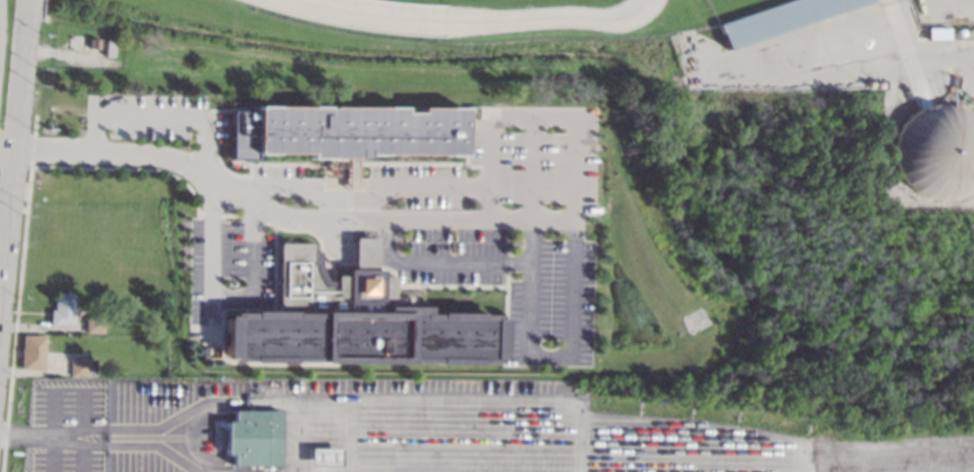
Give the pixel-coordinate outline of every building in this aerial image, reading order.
[(726,48),(873,0),(792,0),(718,24),(726,48)] [(950,39),(928,39),(928,26),(950,26),(950,39)] [(98,37),(98,48),(89,48),(90,36),(98,37)] [(113,39),(112,56),(104,56),(105,39),(113,39)] [(969,112),(973,117),(973,184),(970,188),(960,194),(948,198),(935,198),(923,195),(912,189),(903,180),(897,169),(893,157),(893,145),(896,133),(902,122),(911,113),(922,106),(934,103),(946,103),(958,106),(969,112)] [(225,154),(225,110),(247,110),(247,107),(391,106),(391,109),(405,109),(405,106),(464,106),(465,152),(362,153),(362,158),(300,159),(300,153),(225,154)] [(221,309),(276,309),(276,242),(311,242),(311,252),(319,252),(319,266),(326,280),(334,280),(334,274),(345,275),(345,268),(353,268),(353,237),(376,237),(376,268),(382,268),(382,275),(392,275),(392,306),(426,306),(426,314),(501,314),(501,364),(221,363),(220,326),(221,309)] [(53,293),(72,293),(72,325),(49,325),(49,310),(53,311),(53,293)] [(84,332),(98,332),(98,319),(84,319),(84,332)] [(21,335),(42,335),(42,369),(19,369),(19,348),(21,348),(21,335)] [(70,358),(88,359),(88,375),(70,375),(70,358)] [(280,464),(231,464),(231,453),(224,453),(224,421),(231,421),(231,410),(280,410),(280,464)] [(340,448),(340,466),(309,465),(309,447),(340,448)]
